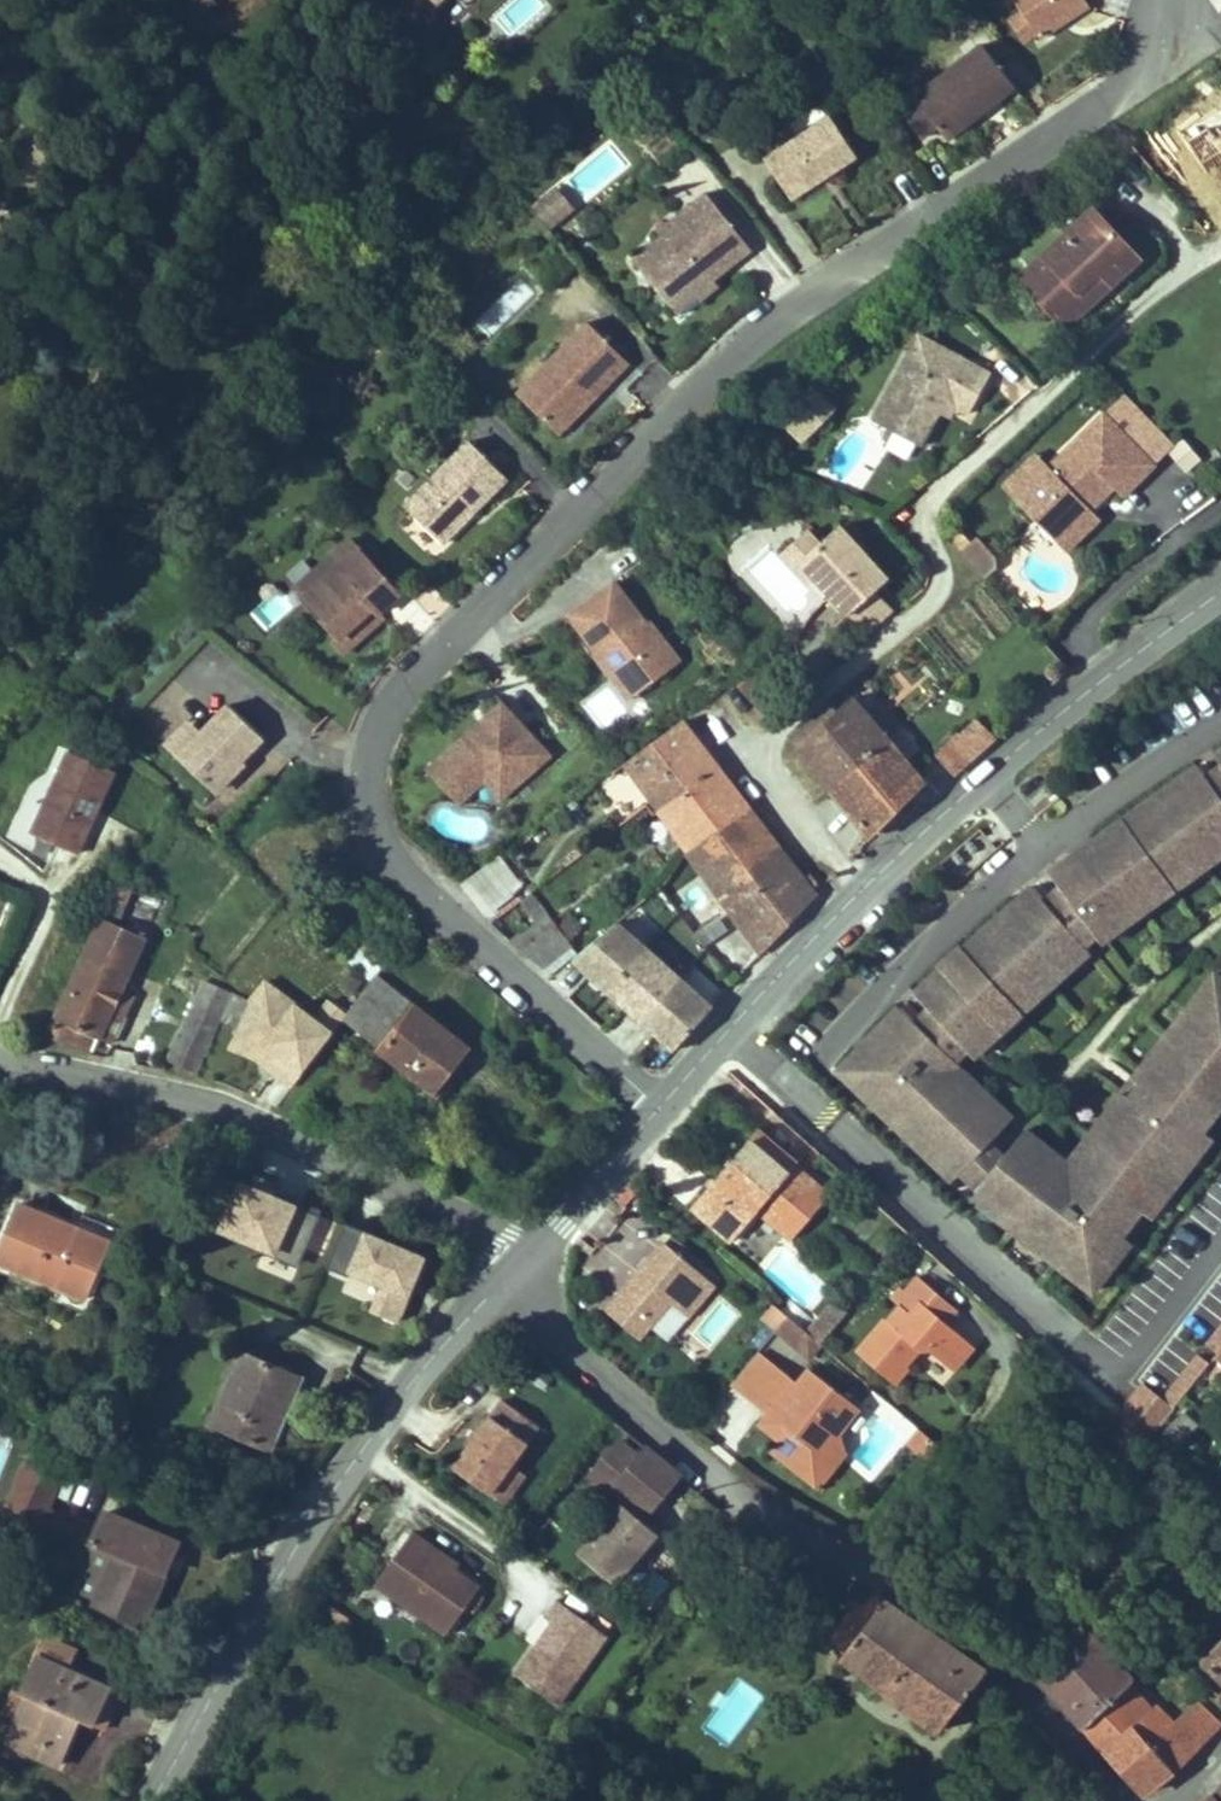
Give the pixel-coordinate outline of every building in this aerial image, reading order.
[(1089,6),(1085,0),(1015,0),(1022,12),(1038,33),(1041,39),(1069,20),(1089,6)] [(1026,42),(1038,33),(1022,12),(1010,20),(1026,42)] [(948,140),(1016,87),(982,44),(915,97),(938,126),(948,140)] [(938,126),(915,97),(900,109),(923,138),(938,126)] [(791,122),(797,132),(825,116),(819,106),(791,122)] [(766,159),(792,198),(825,177),(857,156),(831,117),(766,159)] [(580,203),(563,183),(553,191),(570,211),(580,203)] [(570,211),(553,191),(533,208),(550,228),(570,211)] [(635,259),(668,301),(689,285),(700,299),(709,292),(718,285),(714,280),(729,268),(722,259),(730,253),(717,237),(732,225),(707,193),(659,231),(663,236),(635,259)] [(10,213),(0,197),(0,216),(10,213)] [(1097,208),(1019,280),(1051,314),(1098,271),(1110,285),(1141,257),(1097,208)] [(722,259),(729,268),(752,249),(732,225),(717,237),(730,253),(722,259)] [(1100,294),(1110,285),(1098,271),(1051,314),(1064,327),(1100,294)] [(489,336),(532,293),(518,278),(474,321),(489,336)] [(689,285),(668,301),(680,316),(700,299),(689,285)] [(594,355),(608,341),(589,323),(519,393),(550,424),(561,412),(571,423),(602,392),(616,377),(594,355)] [(890,391),(874,419),(894,431),(903,416),(930,430),(940,413),(946,401),(956,406),(978,366),(921,335),(911,351),(916,368),(904,388),(890,391)] [(616,377),(630,362),(608,341),(594,355),(616,377)] [(911,351),(890,391),(904,388),(916,368),(911,351)] [(835,409),(812,386),(802,396),(824,419),(835,409)] [(801,441),(824,419),(802,396),(779,418),(801,441)] [(946,401),(940,413),(950,418),(956,406),(946,401)] [(561,434),(571,423),(561,412),(550,424),(561,434)] [(1127,438),(1104,414),(1043,474),(1016,499),(1035,519),(1040,514),(1062,537),(1091,509),(1087,505),(1110,484),(1114,488),(1122,496),(1141,478),(1114,450),(1127,438)] [(903,416),(894,431),(921,446),(930,430),(903,416)] [(1154,466),(1127,438),(1114,450),(1141,478),(1154,466)] [(477,508),(507,478),(470,441),(406,506),(443,542),(477,508)] [(1110,484),(1087,505),(1091,509),(1114,488),(1110,484)] [(1040,514),(1035,519),(1066,551),(1091,526),(1100,517),(1091,509),(1062,537),(1040,514)] [(808,531),(782,554),(809,583),(816,577),(850,614),(873,592),(889,579),(839,526),(821,543),(808,531)] [(378,613),(399,593),(350,538),(329,557),(338,567),(303,598),(339,638),(373,607),(378,613)] [(995,559),(976,538),(962,551),(986,577),(995,569),(995,559)] [(338,567),(329,557),(294,588),(303,598),(338,567)] [(654,652),(666,643),(651,622),(647,625),(615,580),(570,614),(599,654),(607,648),(615,659),(614,678),(631,679),(640,692),(669,671),(654,652)] [(266,626),(286,611),(275,597),(255,612),(266,626)] [(383,619),(378,613),(373,607),(339,638),(333,642),(343,654),(383,619)] [(680,663),(666,643),(654,652),(669,671),(680,663)] [(615,659),(607,648),(599,654),(598,655),(614,678),(615,659)] [(746,694),(759,685),(749,673),(737,683),(746,694)] [(640,692),(631,679),(614,678),(630,699),(640,692)] [(769,698),(759,685),(746,694),(757,708),(769,698)] [(783,714),(769,698),(757,708),(771,724),(783,714)] [(886,738),(852,698),(838,711),(831,704),(825,710),(823,708),(790,737),(809,759),(834,790),(886,738)] [(486,729),(508,709),(502,702),(479,722),(486,729)] [(214,789),(263,738),(229,705),(203,732),(180,756),(214,789)] [(551,756),(508,709),(486,729),(479,722),(462,737),(427,769),(451,796),(485,766),(509,793),(551,756)] [(956,773),(996,737),(976,717),(960,733),(958,731),(937,753),(956,773)] [(180,756),(203,732),(190,719),(166,744),(180,756)] [(681,721),(627,762),(661,809),(718,769),(681,721)] [(926,785),(886,738),(834,790),(874,837),(926,785)] [(78,853),(115,771),(70,750),(33,833),(78,853)] [(925,1003),(912,1017),(900,1006),(838,1070),(953,1180),(961,1172),(978,1188),(971,1197),(997,1217),(1004,1208),(1035,1231),(1027,1241),(1093,1291),(1112,1267),(1102,1260),(1122,1235),(1141,1210),(1202,1130),(1220,1105),(1220,995),(1207,984),(1165,1037),(1175,1044),(1162,1060),(1153,1053),(1103,1118),(1113,1126),(1078,1171),(1067,1163),(1041,1143),(1034,1152),(1016,1139),(1003,1156),(989,1143),(1004,1127),(952,1078),(961,1069),(963,1066),(957,1060),(967,1049),(973,1056),(1000,1032),(991,1022),(1002,1012),(1011,1022),(1013,1024),(1025,1013),(1023,1011),(1015,1002),(1058,963),(1066,972),(1091,951),(1085,945),(1096,935),(1101,943),(1128,923),(1121,913),(1217,844),(1220,850),(1220,778),(1213,784),(1199,764),(1094,841),(1099,848),(1072,868),(1067,860),(1050,872),(1067,895),(1052,907),(1032,886),(964,948),(962,945),(939,966),(941,969),(915,993),(925,1003)] [(501,801),(509,793),(485,766),(451,796),(459,805),(484,782),(501,801)] [(720,829),(749,810),(733,788),(718,769),(661,809),(689,850),(720,829)] [(776,846),(749,810),(720,829),(748,867),(776,846)] [(748,867),(720,829),(689,850),(763,952),(791,924),(748,867)] [(1072,868),(1099,848),(1094,841),(1067,860),(1072,868)] [(1220,856),(1220,850),(1217,844),(1121,913),(1128,923),(1220,856)] [(818,887),(809,876),(803,881),(776,846),(748,867),(791,924),(816,898),(812,892),(818,887)] [(500,854),(488,863),(511,894),(523,885),(500,854)] [(488,863),(462,882),(486,913),(511,894),(488,863)] [(549,916),(531,892),(521,899),(539,923),(549,916)] [(572,946),(568,940),(579,931),(567,915),(520,950),(544,968),(572,946)] [(144,939),(102,920),(96,933),(138,952),(144,939)] [(609,991),(647,948),(618,922),(573,959),(609,991)] [(112,1043),(133,997),(120,991),(138,952),(96,933),(50,1036),(94,1049),(99,1037),(112,1043)] [(357,942),(344,960),(373,980),(386,962),(357,942)] [(551,975),(578,953),(572,946),(544,968),(551,975)] [(642,1020),(680,978),(647,948),(609,991),(642,1020)] [(1023,1011),(1066,972),(1058,963),(1015,1002),(1023,1011)] [(343,1019),(371,983),(360,973),(331,1010),(343,1019)] [(1215,973),(1207,984),(1220,995),(1220,978),(1215,973)] [(358,1031),(392,986),(377,975),(371,983),(343,1019),(358,1031)] [(675,1050),(713,1007),(680,978),(642,1020),(675,1050)] [(211,1037),(219,1019),(239,1028),(251,1001),(206,980),(170,1059),(196,1070),(211,1037)] [(470,1046),(392,986),(358,1031),(434,1091),(470,1046)] [(1000,1032),(1011,1022),(1002,1012),(991,1022),(1000,1032)] [(230,1046),(239,1028),(219,1019),(211,1037),(230,1046)] [(1162,1060),(1175,1044),(1165,1037),(1153,1053),(1162,1060)] [(1013,1118),(961,1069),(952,1078),(1004,1127),(1013,1118)] [(1078,1171),(1113,1126),(1103,1118),(1067,1163),(1078,1171)] [(798,1161),(759,1128),(749,1140),(781,1168),(777,1173),(783,1179),(795,1165),(798,1161)] [(1034,1152),(1041,1143),(1024,1129),(1016,1139),(1034,1152)] [(1150,1217),(1212,1137),(1202,1130),(1141,1210),(1150,1217)] [(830,1195),(795,1165),(783,1179),(777,1173),(781,1168),(749,1140),(693,1206),(733,1241),(759,1210),(792,1239),(830,1195)] [(219,1235),(300,1267),(322,1214),(241,1181),(219,1235)] [(110,1242),(21,1204),(0,1253),(0,1261),(86,1298),(110,1242)] [(1035,1231),(1004,1208),(997,1217),(1027,1241),(1035,1231)] [(403,1322),(429,1256),(344,1223),(325,1272),(346,1280),(339,1298),(403,1322)] [(1112,1267),(1131,1242),(1122,1235),(1102,1260),(1112,1267)] [(715,1284),(665,1241),(649,1260),(654,1264),(648,1271),(644,1267),(607,1310),(640,1338),(670,1303),(688,1318),(715,1284)] [(648,1271),(654,1264),(649,1260),(644,1267),(648,1271)] [(947,1322),(922,1302),(933,1288),(919,1276),(906,1291),(901,1287),(892,1298),(902,1307),(889,1322),(885,1319),(857,1351),(895,1384),(909,1367),(906,1365),(920,1349),(930,1350),(950,1367),(971,1343),(947,1322)] [(958,1309),(933,1288),(922,1302),(947,1322),(958,1309)] [(821,1344),(848,1312),(835,1301),(807,1332),(821,1344)] [(807,1332),(788,1316),(777,1330),(809,1357),(821,1344),(807,1332)] [(954,1371),(975,1347),(971,1343),(950,1367),(954,1371)] [(1212,1359),(1220,1366),(1220,1348),(1212,1359)] [(747,1397),(774,1363),(758,1351),(730,1384),(747,1397)] [(292,1373),(243,1352),(211,1423),(271,1449),(280,1429),(284,1418),(275,1414),(292,1373)] [(859,1407),(811,1369),(799,1383),(774,1363),(747,1397),(771,1416),(772,1415),(788,1428),(771,1449),(790,1463),(798,1454),(811,1464),(838,1456),(831,1431),(839,1428),(844,1426),(859,1407)] [(275,1414),(284,1418),(302,1377),(292,1373),(275,1414)] [(512,1464),(539,1425),(503,1399),(454,1467),(491,1493),(512,1464)] [(1172,1453),(1198,1424),(1184,1412),(1159,1441),(1172,1453)] [(1119,1441),(1128,1432),(1122,1427),(1114,1437),(1119,1441)] [(819,1487),(846,1452),(839,1428),(831,1431),(838,1456),(811,1464),(798,1454),(790,1463),(819,1487)] [(909,1444),(921,1454),(932,1440),(921,1430),(909,1444)] [(1141,1445),(1128,1432),(1119,1441),(1133,1454),(1141,1445)] [(614,1488),(640,1457),(620,1440),(591,1476),(612,1494),(616,1489),(614,1488)] [(921,1454),(927,1459),(938,1446),(932,1440),(921,1454)] [(646,1514),(678,1475),(647,1449),(640,1457),(614,1488),(616,1489),(646,1514)] [(60,1476),(28,1462),(8,1507),(41,1521),(46,1508),(60,1476)] [(505,1504),(526,1475),(512,1464),(491,1493),(505,1504)] [(614,1582),(657,1532),(623,1503),(580,1553),(614,1582)] [(41,1521),(92,1541),(98,1528),(46,1508),(41,1521)] [(164,1537),(104,1512),(98,1528),(92,1541),(81,1567),(87,1569),(78,1590),(98,1598),(95,1604),(144,1624),(155,1598),(166,1571),(152,1565),(164,1537)] [(480,1588),(428,1551),(431,1546),(412,1532),(376,1583),(447,1634),(480,1588)] [(178,1543),(164,1537),(152,1565),(166,1571),(178,1543)] [(885,1601),(884,1603),(872,1597),(830,1639),(846,1652),(843,1655),(940,1729),(986,1672),(885,1601)] [(560,1705),(609,1636),(558,1599),(545,1617),(555,1624),(538,1648),(534,1646),(515,1673),(560,1705)] [(1135,1680),(1092,1631),(1051,1669),(1042,1659),(1029,1670),(1039,1679),(1083,1729),(1085,1728),(1129,1684),(1135,1680)] [(119,1692),(67,1669),(76,1649),(46,1637),(21,1693),(28,1696),(8,1743),(59,1764),(72,1734),(75,1726),(66,1722),(70,1714),(103,1729),(110,1713),(119,1692)] [(1203,1660),(1220,1677),(1220,1641),(1203,1660)] [(1121,1771),(1173,1724),(1156,1708),(1152,1711),(1129,1684),(1085,1728),(1121,1771)] [(21,1693),(15,1691),(0,1726),(0,1739),(8,1743),(28,1696),(21,1693)] [(1220,1728),(1220,1724),(1197,1702),(1173,1724),(1121,1771),(1142,1794),(1173,1770),(1175,1772),(1220,1728)] [(1209,1800),(1220,1800),(1220,1790),(1209,1800)]
